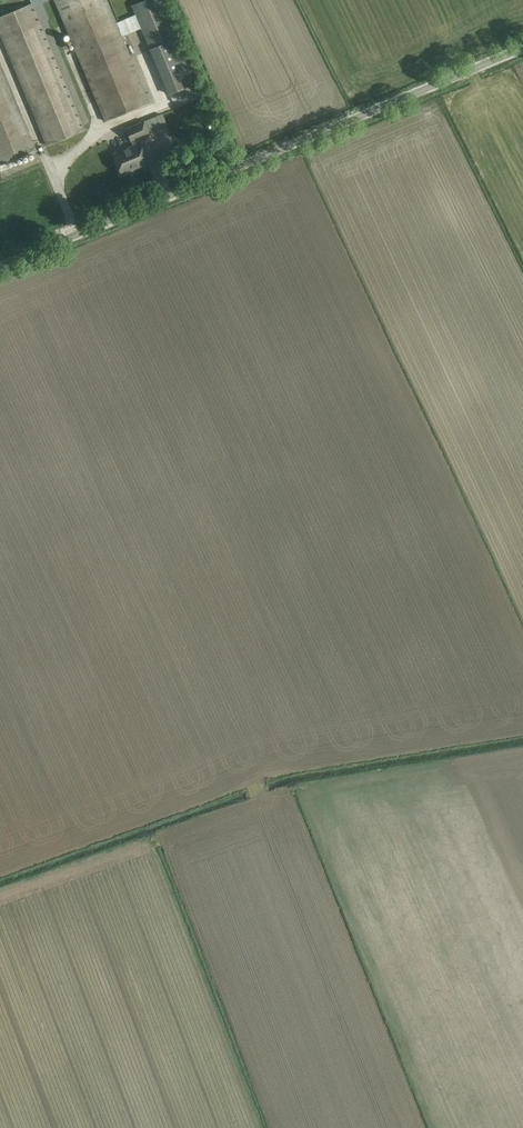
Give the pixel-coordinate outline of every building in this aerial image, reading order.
[(91,127),(59,50),(61,50),(42,5),(43,2),(48,0),(31,0),(32,3),(0,17),(0,31),(47,145),(91,127)] [(105,121),(148,103),(121,37),(142,29),(169,94),(195,83),(160,0),(146,0),(131,6),(135,15),(115,23),(106,0),(54,0),(105,121)] [(35,150),(0,65),(0,165),(35,150)] [(139,143),(137,139),(149,134),(167,126),(162,114),(144,121),(126,129),(131,141),(133,146),(113,154),(114,156),(121,174),(147,163),(139,143)]
